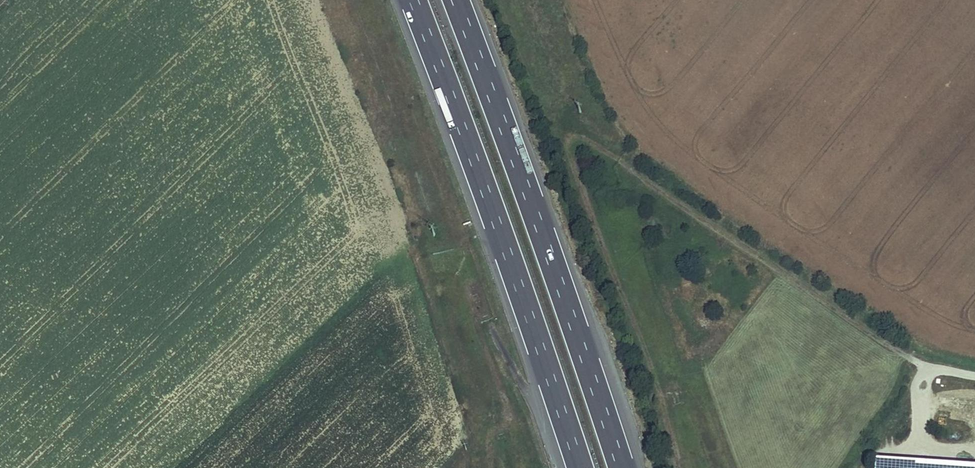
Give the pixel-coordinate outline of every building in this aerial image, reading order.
[(877,457),(877,467),(974,467),(974,464),(877,457)]
